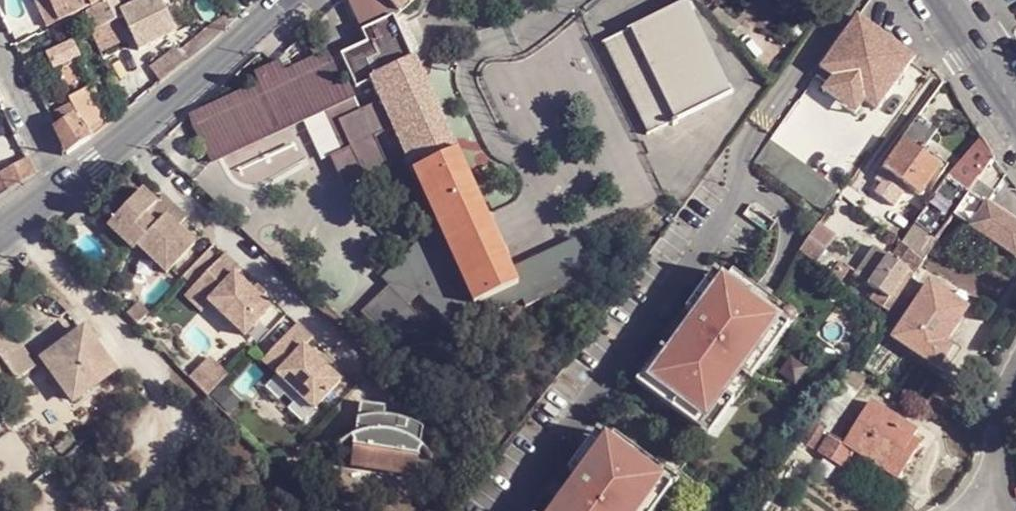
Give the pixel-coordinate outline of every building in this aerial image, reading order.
[(63,23),(54,0),(40,0),(52,28),(63,23)] [(93,9),(89,0),(54,0),(63,23),(93,9)] [(93,9),(95,11),(112,3),(111,0),(89,0),(93,9)] [(92,17),(100,36),(116,28),(126,23),(141,57),(179,39),(160,0),(155,0),(124,15),(118,4),(92,17)] [(248,14),(262,0),(234,0),(248,14)] [(374,42),(344,56),(359,88),(378,81),(376,79),(419,59),(400,16),(415,2),(416,3),(420,0),(355,0),(374,42)] [(669,0),(600,0),(585,10),(605,41),(669,0)] [(599,45),(642,136),(729,96),(683,4),(599,45)] [(866,105),(877,114),(918,62),(860,20),(821,72),(822,73),(833,81),(866,105)] [(14,37),(20,52),(42,41),(36,27),(14,37)] [(100,36),(97,37),(106,57),(125,48),(116,28),(100,36)] [(214,34),(184,57),(192,66),(214,49),(220,42),(214,34)] [(82,51),(56,65),(64,81),(91,67),(82,51)] [(165,86),(192,66),(184,57),(179,51),(154,71),(165,86)] [(481,193),(421,58),(419,59),(376,79),(378,81),(412,158),(410,159),(437,213),(481,193)] [(300,70),(287,76),(283,65),(262,75),(266,85),(195,117),(216,164),(352,100),(345,88),(334,93),(319,61),(300,70)] [(287,76),(300,70),(295,61),(283,65),(287,76)] [(833,81),(822,73),(818,79),(829,87),(833,81)] [(124,95),(117,79),(101,87),(108,103),(124,95)] [(866,105),(833,81),(829,87),(823,94),(855,118),(866,105)] [(95,89),(72,102),(80,119),(103,106),(95,89)] [(94,143),(114,128),(103,106),(80,119),(77,123),(94,143)] [(906,141),(909,144),(925,155),(929,149),(942,133),(923,119),(906,141)] [(94,143),(77,123),(58,134),(69,158),(94,143)] [(986,140),(952,179),(897,261),(892,259),(891,261),(878,252),(856,281),(877,296),(890,306),(912,274),(918,278),(960,216),(974,195),(982,184),(998,160),(986,140)] [(840,188),(771,142),(754,164),(825,211),(840,188)] [(923,198),(943,169),(925,155),(909,144),(888,171),(923,198)] [(29,160),(2,175),(11,194),(38,177),(29,160)] [(982,184),(974,195),(960,216),(973,224),(986,204),(994,192),(982,184)] [(162,203),(148,190),(115,226),(142,250),(146,246),(175,273),(202,244),(184,227),(193,217),(170,195),(162,203)] [(481,193),(437,213),(442,226),(445,224),(471,285),(515,268),(481,193)] [(1011,221),(986,204),(973,224),(997,241),(1011,221)] [(1011,221),(997,241),(1010,249),(1015,241),(1015,224),(1011,221)] [(395,286),(410,301),(421,290),(448,314),(525,285),(515,268),(471,285),(445,224),(442,226),(389,281),(395,286)] [(840,239),(824,227),(805,253),(821,265),(840,239)] [(582,240),(515,268),(525,285),(533,305),(599,277),(582,240)] [(247,269),(231,254),(202,286),(218,300),(254,333),(277,307),(266,298),(258,290),(242,275),(247,269)] [(764,289),(737,269),(729,280),(783,321),(793,329),(802,318),(764,289)] [(729,280),(718,273),(690,312),(700,319),(729,280)] [(673,355),(654,379),(682,400),(708,420),(727,395),(744,372),(783,321),(729,280),(700,319),(673,355)] [(258,290),(266,298),(272,292),(263,284),(258,290)] [(218,300),(202,286),(192,297),(208,311),(218,300)] [(410,301),(395,286),(368,317),(402,349),(430,319),(410,301)] [(934,287),(904,331),(921,342),(913,352),(941,371),(953,352),(946,347),(950,341),(970,310),(934,287)] [(890,306),(877,296),(874,300),(887,310),(890,306)] [(793,329),(783,321),(744,372),(755,380),(793,329)] [(320,337),(304,323),(278,351),(293,365),(284,374),(319,408),(346,379),(334,367),(325,359),(311,346),(320,337)] [(896,341),(913,352),(921,342),(904,331),(896,341)] [(0,338),(0,378),(3,383),(12,396),(32,382),(0,338)] [(966,352),(950,341),(946,347),(953,352),(963,357),(966,352)] [(107,387),(77,347),(39,375),(69,415),(107,387)] [(654,379),(673,355),(665,348),(639,384),(674,410),(682,400),(654,379)] [(293,365),(278,351),(269,360),(284,374),(293,365)] [(949,377),(963,357),(953,352),(941,371),(949,377)] [(325,359),(334,367),(339,362),(330,354),(325,359)] [(187,379),(205,397),(226,375),(208,358),(187,379)] [(708,420),(682,400),(674,410),(712,438),(738,403),(727,395),(708,420)] [(921,431),(875,402),(848,444),(847,446),(858,454),(901,480),(920,453),(912,448),(917,438),(921,431)] [(387,411),(360,408),(351,474),(418,484),(424,435),(423,434),(404,426),(386,422),(387,411)] [(828,432),(817,424),(806,442),(817,449),(828,432)] [(608,442),(606,444),(660,484),(662,482),(672,490),(683,476),(672,468),(618,428),(608,442)] [(569,473),(579,480),(606,444),(608,442),(597,434),(569,473)] [(847,446),(848,444),(833,435),(822,452),(848,470),(858,454),(847,446)] [(912,448),(920,453),(925,443),(917,438),(912,448)] [(579,480),(556,510),(640,510),(660,484),(606,444),(579,480)] [(640,510),(657,510),(672,490),(662,482),(660,484),(640,510)]
